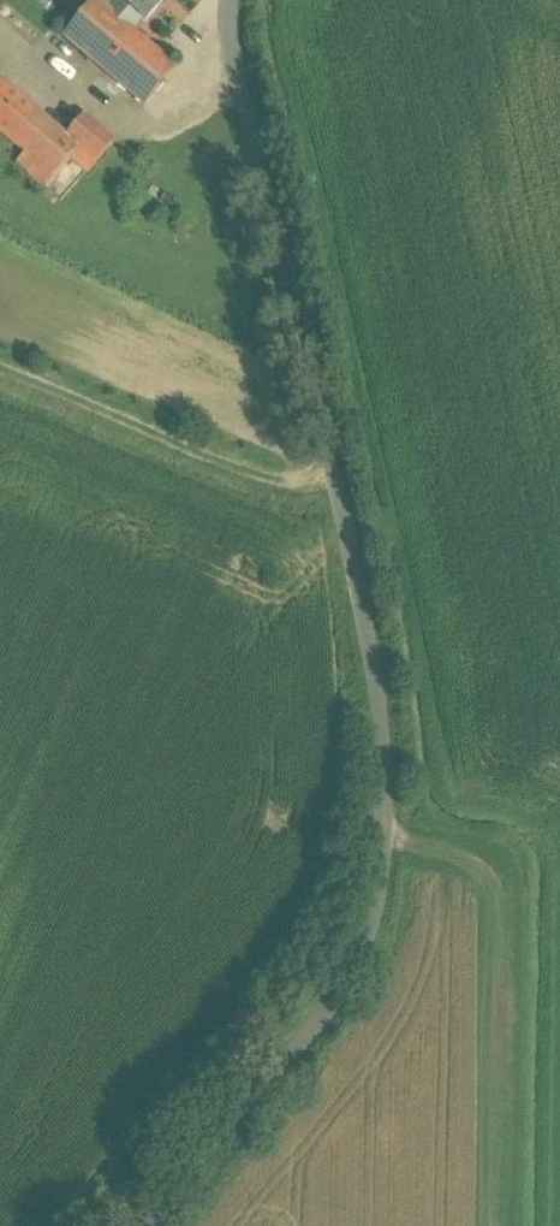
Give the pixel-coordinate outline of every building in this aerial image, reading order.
[(132,32),(160,0),(95,0),(132,32)] [(163,64),(83,2),(51,41),(128,106),(163,64)] [(13,159),(7,166),(41,195),(62,167),(80,178),(102,152),(67,121),(56,132),(0,86),(0,148),(13,159)]
